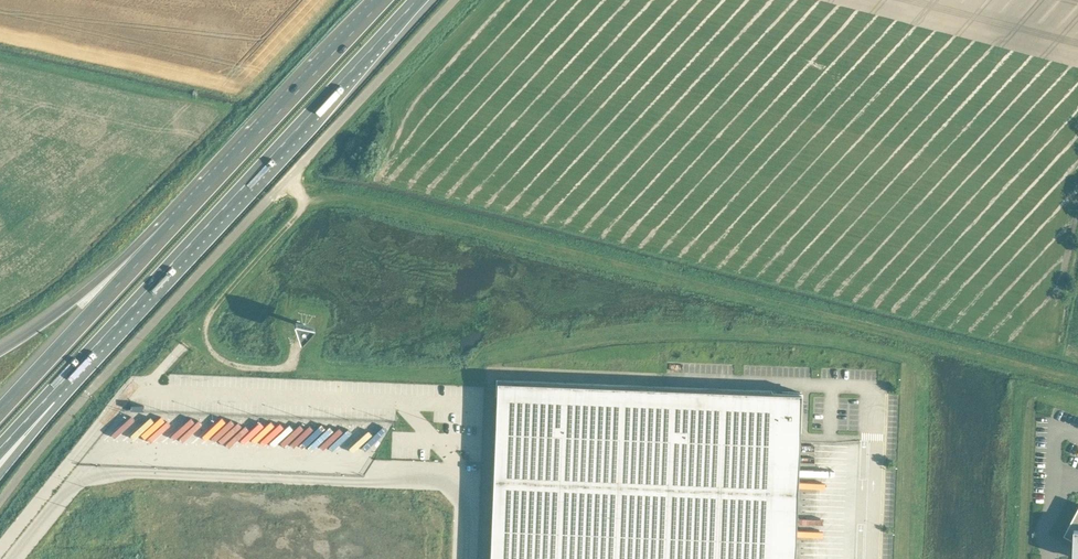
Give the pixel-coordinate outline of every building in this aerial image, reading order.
[(801,392),(497,380),(490,558),(794,558),(801,392)] [(1068,533),(1065,531),(1064,533),(1077,541),(1077,514),(1068,533)]
